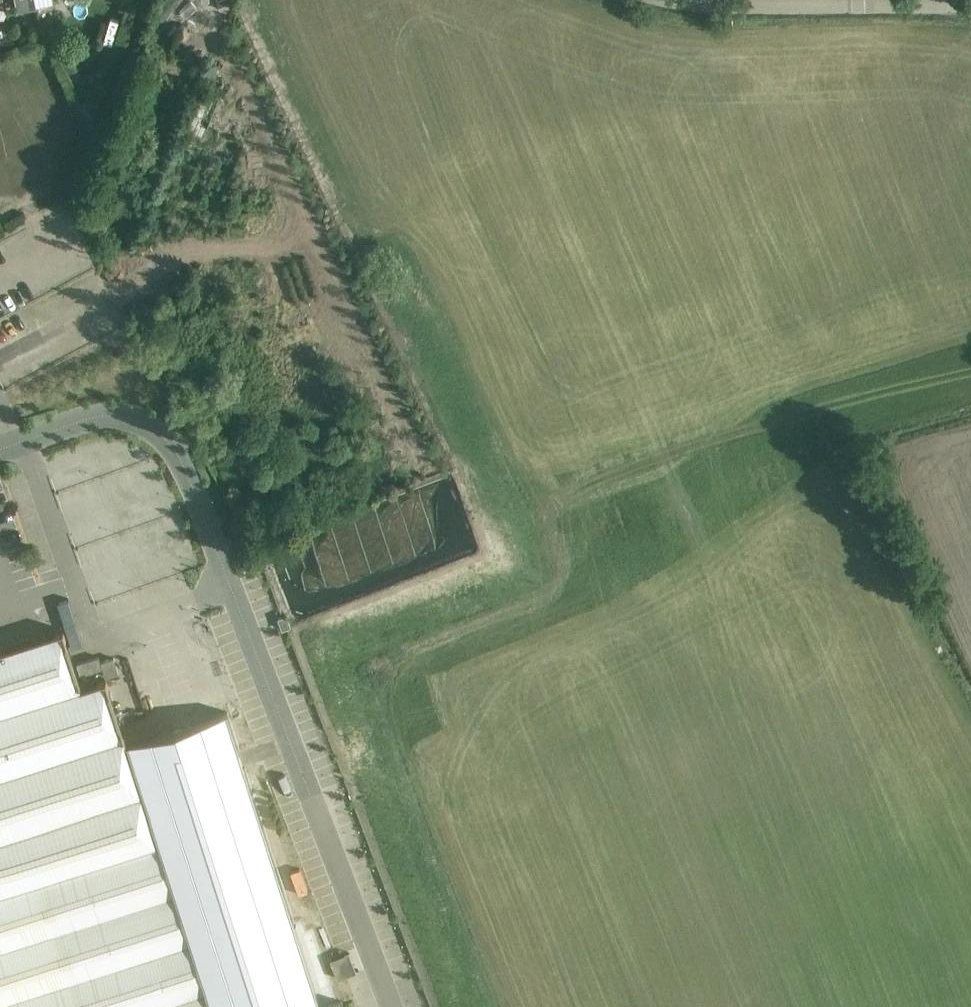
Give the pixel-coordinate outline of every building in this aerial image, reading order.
[(18,9),(36,5),(35,0),(16,0),(18,9)] [(107,679),(82,687),(64,629),(0,650),(0,1006),(211,1006),(107,679)] [(295,971),(300,987),(329,979),(325,963),(295,971)]
